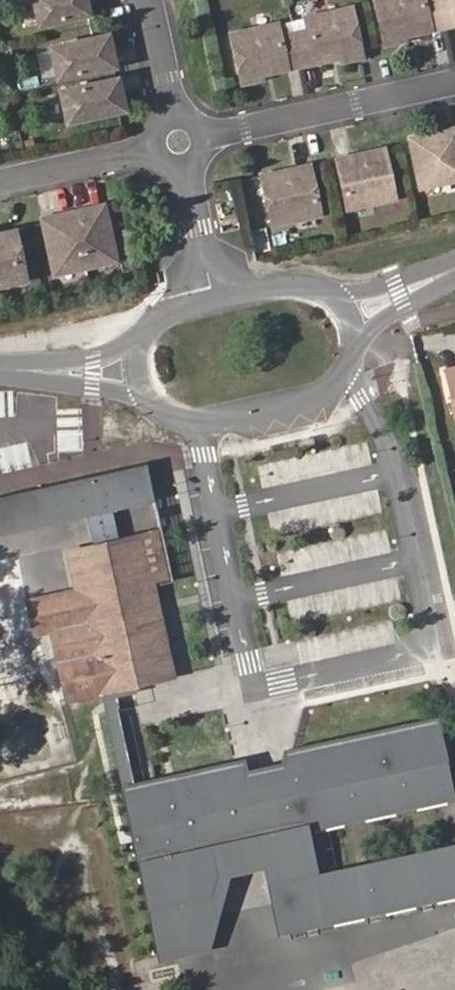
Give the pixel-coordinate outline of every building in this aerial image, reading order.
[(38,24),(87,13),(84,0),(33,0),(38,24)] [(438,0),(375,0),(384,44),(404,39),(403,35),(443,26),(438,0)] [(443,26),(454,24),(454,0),(438,0),(443,26)] [(294,33),(301,65),(340,56),(341,61),(362,56),(351,7),(305,17),(308,30),(294,33)] [(301,65),(294,33),(279,36),(277,24),(231,34),(241,83),(262,78),(261,74),(301,65)] [(102,35),(50,47),(57,78),(114,65),(110,50),(105,51),(102,35)] [(116,77),(59,90),(66,121),(118,110),(115,94),(120,93),(116,77)] [(430,133),(410,138),(411,143),(420,187),(454,179),(454,128),(440,131),(441,136),(431,138),(430,133)] [(352,156),(336,159),(347,208),(394,198),(383,149),(363,153),(364,158),(353,160),(352,156)] [(320,214),(309,165),(293,169),(294,173),(283,175),(282,171),(262,175),(273,224),(320,214)] [(103,205),(73,212),(85,267),(115,260),(103,205)] [(73,212),(42,218),(54,274),(85,267),(73,212)] [(13,230),(0,233),(0,284),(24,279),(13,230)] [(444,369),(452,405),(454,404),(454,367),(444,369)] [(143,464),(0,496),(0,533),(84,515),(91,544),(115,539),(109,509),(151,500),(143,464)] [(173,677),(152,582),(165,579),(154,530),(115,539),(91,544),(65,550),(74,589),(82,623),(50,630),(65,701),(173,677)] [(82,623),(74,589),(26,599),(34,634),(50,630),(82,623)] [(123,784),(163,960),(213,950),(233,876),(269,867),(284,934),(454,899),(454,846),(323,874),(312,830),(454,797),(454,768),(441,716),(291,748),(290,764),(252,773),(248,756),(123,784)]
